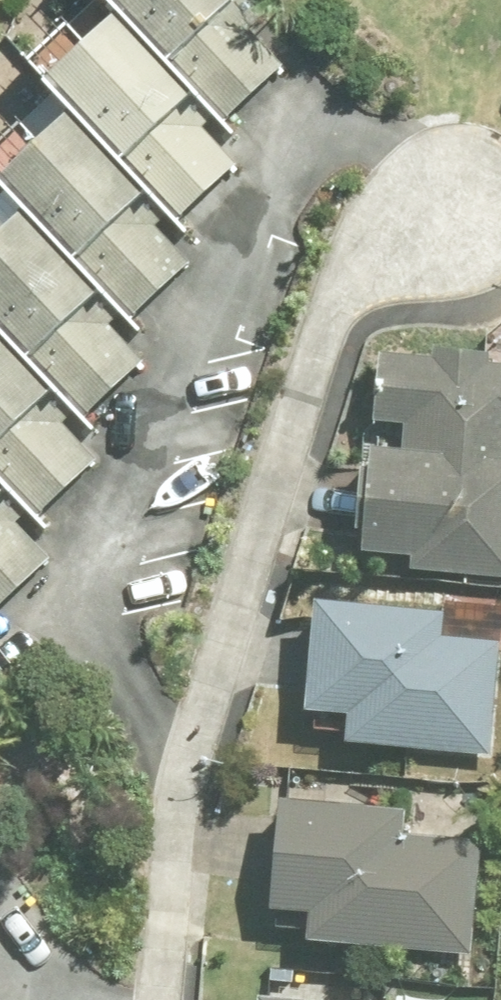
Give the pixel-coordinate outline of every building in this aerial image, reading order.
[(53,53),(82,87),(178,197),(184,203),(241,152),(207,115),(224,99),(138,0),(113,0),(53,53)] [(266,0),(138,0),(224,99),(230,105),(287,56),(253,15),(268,2),(266,0)] [(82,87),(4,155),(29,185),(130,300),(133,304),(193,252),(159,215),(178,197),(82,87)] [(130,300),(29,185),(0,211),(0,302),(83,397),(89,401),(147,350),(115,313),(130,300)] [(37,496),(41,502),(101,450),(67,410),(83,397),(0,302),(0,454),(37,496)] [(415,552),(500,564),(500,349),(496,348),(498,339),(438,332),(437,341),(388,334),(378,405),(410,409),(408,432),(376,427),(373,449),(368,449),(362,489),(372,491),(366,534),(416,540),(415,552)] [(56,550),(20,511),(37,496),(0,454),(0,600),(56,550)] [(309,692),(357,699),(353,729),(490,747),(500,671),(500,632),(448,624),(452,600),(324,583),(309,692)] [(317,898),(314,928),(473,945),(486,833),(409,824),(412,798),(288,784),(275,893),(317,898)] [(269,982),(266,999),(396,999),(396,997),(269,982)]
